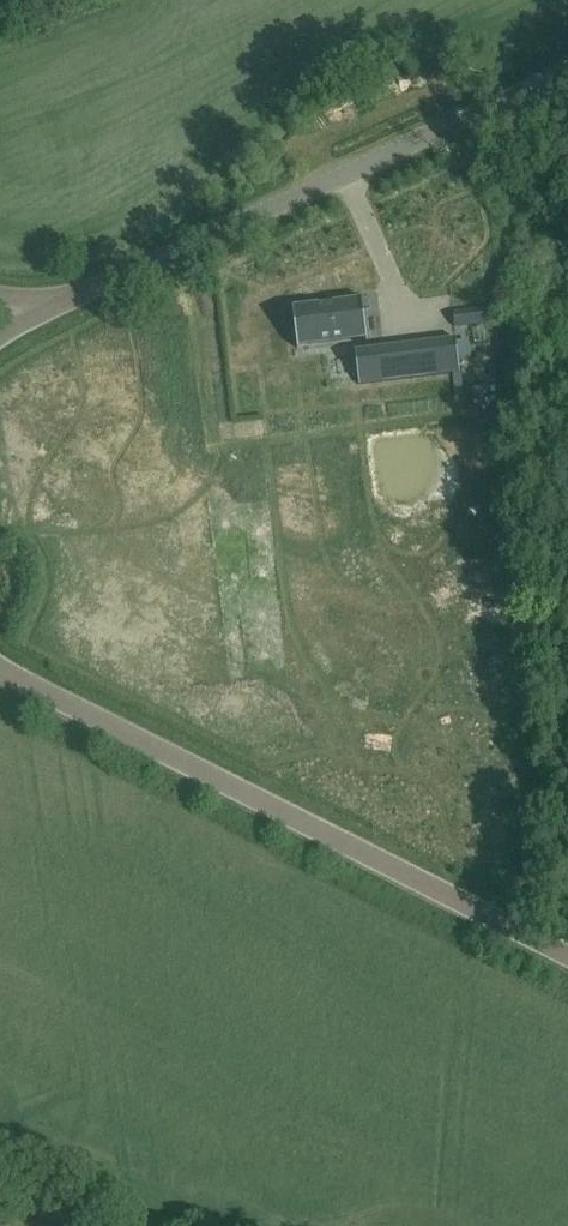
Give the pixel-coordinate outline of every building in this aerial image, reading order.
[(354,341),(366,340),(368,340),(363,298),(361,298),(294,306),(292,306),(298,349),(299,348),(354,341)] [(425,317),(474,315),(473,298),(424,301),(425,317)] [(385,347),(369,349),(355,351),(358,377),(360,385),(460,372),(456,338),(412,344),(385,347)]
